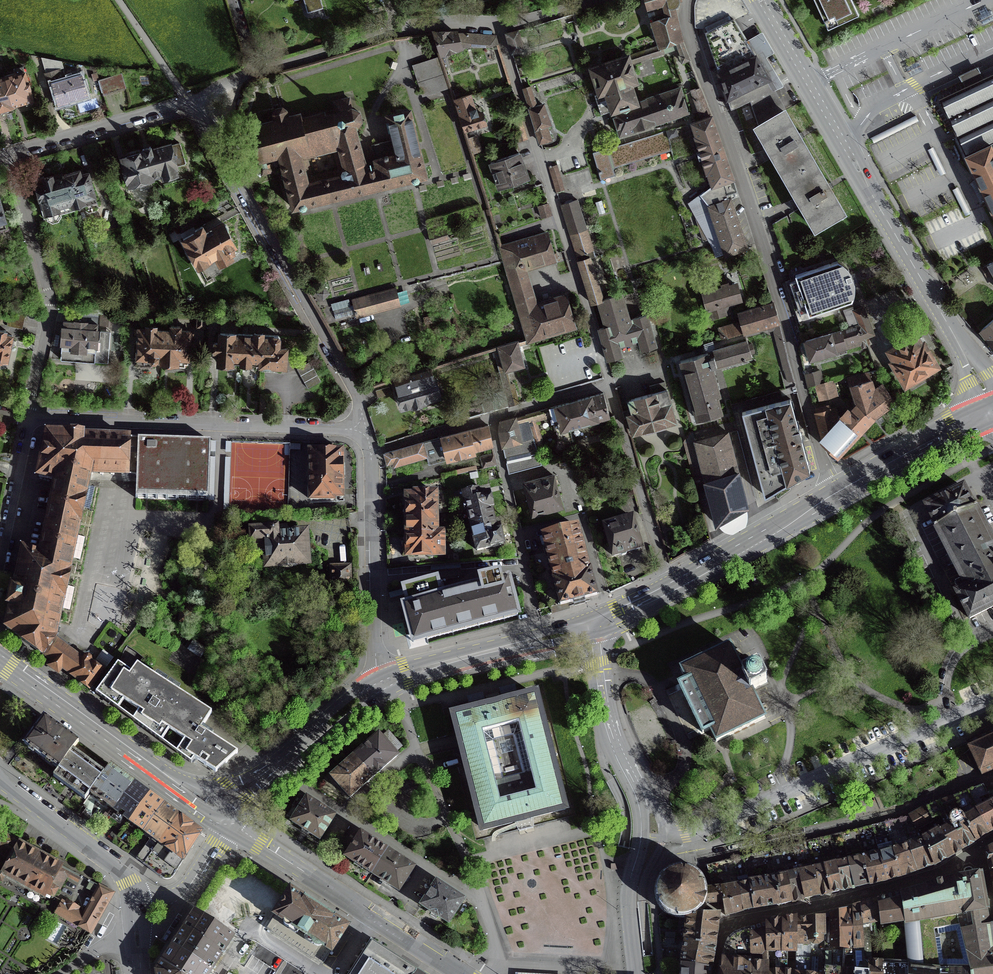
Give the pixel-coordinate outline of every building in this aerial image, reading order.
[(307,13),(322,9),(320,0),(303,0),(307,13)] [(681,41),(673,8),(675,8),(677,6),(678,4),(678,1),(680,0),(645,0),(647,9),(663,4),(667,18),(652,23),(660,47),(681,41)] [(828,28),(857,15),(850,0),(814,0),(828,28)] [(767,80),(769,79),(733,20),(704,33),(731,110),(735,108),(750,102),(771,92),(774,91),(767,80)] [(523,50),(517,31),(506,34),(511,54),(523,50)] [(467,46),(463,34),(432,34),(439,55),(467,46)] [(681,41),(660,47),(603,65),(601,63),(598,63),(596,64),(595,67),(590,68),(598,94),(594,95),(600,115),(611,111),(619,136),(688,114),(680,89),(636,103),(630,84),(636,82),(630,64),(678,49),(680,56),(679,56),(681,63),(689,61),(681,41)] [(446,88),(437,58),(412,66),(421,96),(446,88)] [(60,62),(43,59),(47,73),(45,74),(51,95),(54,94),(57,104),(87,95),(81,76),(60,82),(57,71),(62,69),(60,62)] [(0,78),(0,112),(1,114),(8,112),(7,108),(11,107),(12,107),(15,106),(25,103),(26,106),(33,104),(22,67),(13,70),(14,74),(4,77),(0,78)] [(121,74),(98,81),(102,96),(117,91),(126,89),(121,74)] [(975,84),(940,101),(964,152),(981,188),(992,213),(992,76),(975,84)] [(530,87),(523,89),(540,143),(550,140),(546,126),(550,125),(543,105),(537,107),(530,87)] [(701,121),(711,117),(700,88),(691,92),(701,121)] [(758,127),(783,112),(771,92),(750,102),(758,127)] [(474,109),(472,103),(470,95),(459,98),(454,100),(464,131),(485,124),(481,113),(477,114),(475,109),(474,109)] [(276,165),(280,164),(282,173),(283,173),(292,209),(371,190),(366,171),(354,129),(356,129),(361,122),(359,113),(351,110),(349,99),(333,103),(336,114),(326,116),(325,113),(302,119),(300,114),(287,117),(286,110),(281,108),(275,110),(272,114),(274,121),(249,127),(254,150),(260,171),(262,175),(273,172),(272,168),(277,167),(276,165)] [(758,127),(750,102),(735,108),(750,155),(766,150),(764,144),(765,144),(768,143),(758,127)] [(377,168),(366,171),(371,190),(425,177),(409,111),(387,117),(394,144),(384,147),(383,143),(377,144),(371,146),(377,168)] [(776,162),(778,160),(797,193),(795,195),(806,213),(808,212),(817,228),(843,213),(828,191),(832,188),(830,186),(829,183),(825,185),(822,180),(823,179),(799,141),(803,138),(801,135),(800,133),(796,135),(793,130),(794,129),(783,112),(758,127),(768,143),(765,144),(776,162)] [(918,121),(915,115),(871,136),(874,142),(918,121)] [(733,180),(711,117),(701,121),(691,124),(695,137),(694,138),(699,154),(701,153),(702,157),(701,158),(706,174),(707,173),(712,186),(689,204),(693,213),(703,241),(708,240),(713,248),(715,257),(745,248),(730,201),(728,194),(737,192),(733,180)] [(674,159),(666,132),(592,153),(600,181),(674,159)] [(147,148),(142,150),(143,153),(122,159),(124,166),(122,167),(118,168),(122,184),(128,182),(129,186),(151,179),(152,179),(151,178),(162,175),(163,179),(176,175),(174,168),(178,167),(177,166),(184,164),(185,163),(179,144),(178,144),(170,146),(169,145),(151,150),(150,147),(147,148)] [(946,172),(934,146),(928,149),(940,175),(946,172)] [(518,153),(490,163),(499,190),(528,180),(518,153)] [(557,192),(563,190),(556,166),(550,169),(557,192)] [(74,172),(64,175),(65,178),(53,181),(52,177),(42,179),(43,182),(44,184),(35,187),(39,201),(40,200),(47,221),(52,224),(58,223),(61,217),(60,215),(74,211),(73,206),(83,203),(85,212),(88,213),(96,211),(97,208),(94,197),(95,196),(88,174),(79,176),(75,177),(74,172)] [(971,212),(958,186),(952,189),(965,215),(971,212)] [(592,251),(577,201),(560,206),(576,256),(592,251)] [(598,215),(605,213),(601,201),(595,203),(598,215)] [(544,217),(551,215),(547,204),(540,206),(544,217)] [(222,225),(221,223),(205,232),(202,226),(194,231),(195,232),(182,239),(198,267),(215,257),(219,265),(232,258),(230,255),(234,253),(233,247),(234,247),(227,233),(228,231),(227,228),(225,226),(222,225)] [(432,244),(446,239),(444,232),(430,236),(432,244)] [(524,269),(554,260),(546,235),(501,248),(529,340),(574,327),(565,297),(535,306),(524,269)] [(844,252),(851,248),(847,240),(839,244),(844,252)] [(599,302),(603,301),(589,259),(577,263),(591,304),(599,302)] [(982,267),(987,276),(992,273),(992,261),(982,267)] [(809,317),(851,302),(853,297),(854,291),(854,285),(852,279),(850,274),(847,269),(843,265),(837,262),(795,276),(796,281),(789,283),(800,314),(807,312),(809,317)] [(733,302),(739,300),(735,286),(728,287),(727,284),(721,286),(721,289),(703,294),(710,319),(726,315),(729,315),(730,313),(729,308),(734,306),(733,302)] [(356,316),(399,305),(397,298),(406,296),(404,287),(351,301),(353,305),(333,311),(335,319),(355,314),(356,316)] [(323,300),(328,294),(323,289),(317,294),(323,300)] [(621,296),(603,301),(599,302),(606,327),(598,330),(607,361),(621,357),(618,347),(638,341),(642,351),(656,347),(646,316),(628,321),(621,296)] [(739,314),(741,322),(743,333),(778,323),(778,322),(777,322),(772,305),(747,312),(739,314)] [(112,309),(84,308),(84,312),(101,313),(100,325),(111,326),(112,309)] [(862,308),(854,312),(845,315),(850,328),(859,325),(864,339),(873,335),(862,308)] [(125,327),(134,327),(135,311),(126,311),(125,327)] [(196,328),(205,329),(206,315),(197,315),(196,328)] [(96,339),(97,318),(75,316),(75,322),(74,323),(63,322),(60,360),(93,363),(94,362),(108,363),(110,331),(101,330),(100,339),(96,339)] [(501,328),(512,325),(510,320),(499,323),(501,328)] [(985,343),(992,353),(992,320),(982,330),(990,339),(985,343)] [(722,339),(743,333),(741,322),(718,328),(722,340),(723,340),(722,339)] [(850,328),(804,342),(810,360),(834,353),(835,356),(847,353),(846,350),(861,345),(862,349),(867,347),(864,339),(859,325),(850,328)] [(170,326),(170,331),(155,330),(155,327),(146,326),(146,329),(138,329),(137,333),(136,366),(151,367),(151,362),(173,364),(176,367),(184,367),(187,364),(188,360),(190,335),(190,332),(179,331),(180,327),(170,326)] [(6,361),(12,336),(5,335),(6,331),(0,330),(0,360),(6,361)] [(227,366),(232,363),(278,367),(281,369),(285,368),(287,364),(286,349),(283,348),(279,348),(279,339),(278,337),(259,334),(220,333),(219,343),(214,343),(214,352),(216,352),(219,352),(218,364),(227,366)] [(905,384),(936,366),(923,345),(920,346),(915,337),(889,352),(893,358),(890,359),(905,384)] [(751,345),(747,346),(746,342),(714,351),(714,350),(713,351),(713,352),(680,362),(696,420),(721,413),(717,397),(719,396),(711,368),(716,367),(716,368),(743,360),(744,362),(745,362),(744,360),(751,358),(750,354),(754,353),(751,345)] [(492,351),(504,391),(508,407),(518,404),(512,384),(509,385),(505,370),(523,366),(516,344),(492,351)] [(309,362),(296,370),(307,389),(320,382),(309,362)] [(431,369),(394,380),(402,409),(439,398),(431,369)] [(819,371),(805,375),(808,387),(817,385),(822,383),(819,371)] [(847,378),(854,400),(856,407),(859,404),(865,411),(871,419),(874,417),(894,402),(894,401),(889,395),(883,386),(876,371),(847,378)] [(831,381),(822,383),(817,385),(820,397),(834,393),(831,381)] [(650,393),(666,389),(664,382),(649,387),(650,393)] [(375,391),(377,399),(391,395),(389,387),(375,391)] [(891,394),(894,401),(901,396),(897,389),(890,393),(891,394)] [(675,422),(666,390),(628,401),(631,409),(622,412),(623,419),(628,418),(632,434),(675,422)] [(481,405),(484,414),(490,412),(508,407),(504,391),(492,395),(494,401),(481,405)] [(603,394),(527,415),(529,423),(552,417),(560,445),(573,441),(570,429),(609,418),(603,394)] [(260,411),(270,412),(270,396),(260,395),(260,411)] [(742,412),(764,496),(809,472),(800,439),(801,438),(799,429),(798,430),(789,400),(742,412)] [(865,411),(859,404),(856,407),(850,414),(847,411),(840,418),(843,421),(839,425),(833,420),(830,409),(815,413),(823,442),(834,453),(837,456),(871,419),(865,411)] [(459,421),(468,418),(466,411),(457,415),(459,421)] [(508,474),(541,465),(529,423),(527,415),(500,423),(499,432),(505,458),(508,457),(510,462),(506,463),(508,474)] [(473,451),(492,446),(488,426),(384,454),(387,463),(393,462),(394,466),(427,457),(428,464),(451,458),(452,463),(471,458),(470,453),(474,452),(473,451)] [(746,508),(727,433),(694,442),(716,524),(717,524),(718,526),(725,522),(724,520),(746,508)] [(107,475),(126,476),(127,438),(46,435),(38,477),(56,481),(40,555),(22,551),(14,588),(11,587),(7,607),(10,607),(6,628),(42,655),(54,638),(60,608),(68,610),(67,611),(68,611),(73,587),(72,587),(72,588),(65,587),(71,558),(78,559),(78,561),(84,537),(83,537),(83,538),(75,537),(81,508),(89,509),(88,511),(89,511),(94,487),(94,486),(93,488),(86,487),(89,475),(107,475)] [(126,476),(126,499),(210,502),(212,440),(127,438),(126,476)] [(342,495),(341,495),(341,452),(309,452),(310,500),(333,500),(333,498),(342,498),(342,495)] [(483,469),(497,466),(494,454),(480,457),(483,469)] [(533,514),(561,507),(552,476),(524,483),(533,514)] [(956,593),(969,619),(992,607),(992,545),(974,506),(972,507),(963,487),(925,506),(935,526),(934,526),(962,579),(953,584),(958,592),(956,593)] [(492,518),(488,494),(478,496),(477,491),(463,494),(476,551),(503,545),(500,532),(496,533),(493,522),(492,518)] [(402,506),(406,506),(406,529),(407,556),(428,555),(442,554),(442,533),(436,534),(435,494),(419,494),(415,494),(415,496),(402,496),(402,506)] [(640,549),(631,518),(604,526),(613,557),(619,555),(620,556),(621,557),(625,556),(626,555),(625,553),(640,549)] [(308,564),(305,532),(287,533),(286,526),(248,529),(249,543),(254,543),(256,565),(265,564),(266,567),(278,567),(278,568),(282,568),(284,568),(286,569),(289,568),(292,567),(296,566),(296,565),(308,564)] [(579,600),(596,595),(577,527),(543,536),(544,541),(560,605),(579,600)] [(349,587),(349,567),(331,567),(331,588),(349,587)] [(413,643),(517,616),(508,580),(500,582),(498,575),(479,580),(481,587),(440,597),(436,580),(403,589),(407,606),(403,607),(413,643)] [(82,659),(54,638),(42,655),(70,675),(82,659)] [(188,651),(200,659),(205,650),(194,642),(188,651)] [(729,645),(679,669),(697,705),(715,743),(765,719),(751,692),(768,684),(758,665),(742,672),(729,645)] [(84,658),(82,659),(70,675),(70,676),(90,690),(103,672),(90,662),(90,661),(90,660),(90,658),(89,657),(88,656),(86,656),(85,657),(84,658)] [(215,773),(237,754),(226,746),(211,736),(213,734),(202,726),(211,714),(189,700),(137,664),(131,673),(117,664),(116,663),(95,695),(105,701),(118,710),(123,701),(138,711),(131,721),(149,733),(161,741),(169,730),(184,741),(175,753),(191,764),(194,759),(215,773)] [(533,821),(569,812),(538,690),(449,712),(480,835),(516,826),(518,832),(526,830),(534,828),(533,821)] [(23,745),(58,770),(72,751),(78,743),(61,730),(43,717),(23,745)] [(967,745),(981,775),(992,769),(992,733),(967,745)] [(376,775),(397,756),(393,753),(399,747),(387,734),(381,739),(378,735),(331,777),(349,798),(371,779),(376,775)] [(103,774),(72,751),(58,770),(52,777),(84,800),(89,793),(103,774)] [(118,772),(110,766),(103,774),(89,793),(113,810),(133,783),(118,772)] [(182,862),(201,833),(156,800),(141,789),(133,783),(113,810),(151,838),(152,839),(151,841),(149,843),(147,843),(136,859),(143,865),(162,879),(166,880),(169,879),(172,877),(182,862)] [(939,803),(926,808),(910,818),(899,821),(899,820),(898,820),(884,824),(872,827),(857,830),(841,834),(829,837),(817,840),(807,842),(792,846),(779,849),(770,851),(755,855),(742,858),(732,860),(706,867),(712,891),(710,891),(706,892),(706,896),(706,900),(705,903),(705,904),(710,903),(723,902),(725,916),(734,914),(742,911),(747,910),(752,909),(759,908),(766,907),(773,906),(781,905),(787,903),(791,902),(799,900),(804,899),(812,897),(819,896),(825,894),(830,893),(837,892),(842,891),(849,889),(854,888),(861,886),(869,884),(877,883),(885,881),(893,879),(902,877),(910,874),(918,871),(925,868),(933,865),(934,867),(935,866),(936,866),(935,865),(942,861),(951,856),(956,853),(963,849),(964,849),(963,847),(968,844),(974,841),(975,842),(976,841),(977,841),(976,840),(981,836),(988,832),(992,829),(992,787),(985,791),(983,786),(966,793),(953,798),(939,803)] [(305,831),(319,841),(334,817),(306,798),(305,800),(299,796),(292,807),(298,811),(291,822),(305,831)] [(2,869),(18,843),(0,833),(0,868),(2,869)] [(352,847),(345,857),(398,892),(406,880),(414,868),(360,833),(352,847)] [(18,843),(2,869),(1,872),(0,873),(0,882),(1,883),(5,875),(44,896),(44,895),(52,899),(68,870),(18,843)] [(660,876),(657,880),(656,883),(655,887),(654,890),(654,894),(655,899),(656,903),(659,908),(662,911),(665,913),(671,917),(679,918),(686,918),(689,917),(691,916),(694,915),(698,913),(700,910),(703,906),(705,903),(706,900),(706,896),(706,892),(706,887),(705,883),(703,879),(701,875),(698,873),(695,870),(692,868),(687,867),(683,866),(679,866),(674,867),(670,868),(666,870),(663,873),(660,876)] [(969,971),(969,973),(992,973),(992,926),(989,927),(981,873),(968,876),(956,879),(925,888),(933,930),(933,931),(958,924),(969,971)] [(420,906),(448,924),(463,900),(436,882),(420,906)] [(54,914),(90,934),(112,894),(98,887),(83,915),(78,912),(78,910),(77,910),(78,908),(67,901),(65,904),(61,902),(54,914)] [(938,973),(936,957),(937,957),(935,944),(934,937),(933,931),(933,930),(925,888),(923,888),(901,895),(904,924),(907,966),(907,972),(907,973),(938,973)] [(331,951),(346,927),(290,891),(274,915),(331,951)] [(881,965),(881,971),(907,972),(907,966),(904,924),(901,895),(877,901),(882,965),(881,965)] [(869,964),(881,965),(882,965),(877,901),(860,905),(863,956),(863,959),(867,964),(869,964)] [(852,909),(853,957),(863,956),(860,905),(852,908),(852,909)] [(825,946),(825,950),(825,954),(830,954),(830,971),(839,971),(840,956),(845,956),(853,957),(852,909),(829,915),(829,918),(829,919),(830,946),(825,946)] [(216,962),(227,945),(233,936),(195,911),(162,962),(179,973),(208,973),(216,962)] [(709,969),(711,969),(711,968),(711,967),(710,967),(711,962),(712,956),(713,951),(713,946),(715,947),(715,946),(715,944),(714,944),(715,939),(715,934),(716,934),(716,933),(715,933),(716,925),(717,914),(694,915),(691,916),(689,917),(686,918),(686,930),(684,940),(683,952),(682,964),(681,973),(708,973),(709,969)] [(808,942),(812,945),(817,945),(818,945),(824,941),(823,936),(825,936),(824,919),(824,918),(824,917),(824,916),(806,918),(806,937),(808,937),(808,942)] [(808,970),(809,954),(817,950),(817,945),(812,945),(808,942),(808,937),(806,937),(806,918),(796,919),(795,968),(795,970),(795,973),(808,973),(808,970)] [(795,970),(795,968),(796,919),(782,922),(782,952),(782,967),(781,973),(782,973),(795,973),(795,970)] [(766,925),(768,952),(768,967),(769,967),(781,967),(782,967),(782,952),(782,922),(779,922),(766,925)] [(751,967),(768,967),(768,952),(766,925),(764,925),(749,929),(751,967)] [(749,929),(743,931),(734,934),(728,939),(724,949),(721,963),(721,965),(720,973),(750,973),(751,967),(749,929)] [(417,972),(372,943),(352,973),(415,973),(417,972)] [(969,971),(958,971),(958,969),(954,969),(954,971),(947,971),(943,943),(935,944),(937,957),(936,957),(938,973),(969,973),(969,971)] [(824,971),(824,973),(839,973),(839,971),(830,971),(830,954),(825,954),(825,971),(824,971)] [(840,956),(839,971),(839,973),(855,973),(855,972),(853,957),(845,956),(840,956)] [(853,957),(855,972),(855,973),(868,973),(869,964),(867,964),(863,959),(863,956),(853,957)] [(162,962),(156,971),(156,973),(179,973),(162,962)] [(869,964),(868,973),(881,973),(881,971),(881,965),(869,964)]
